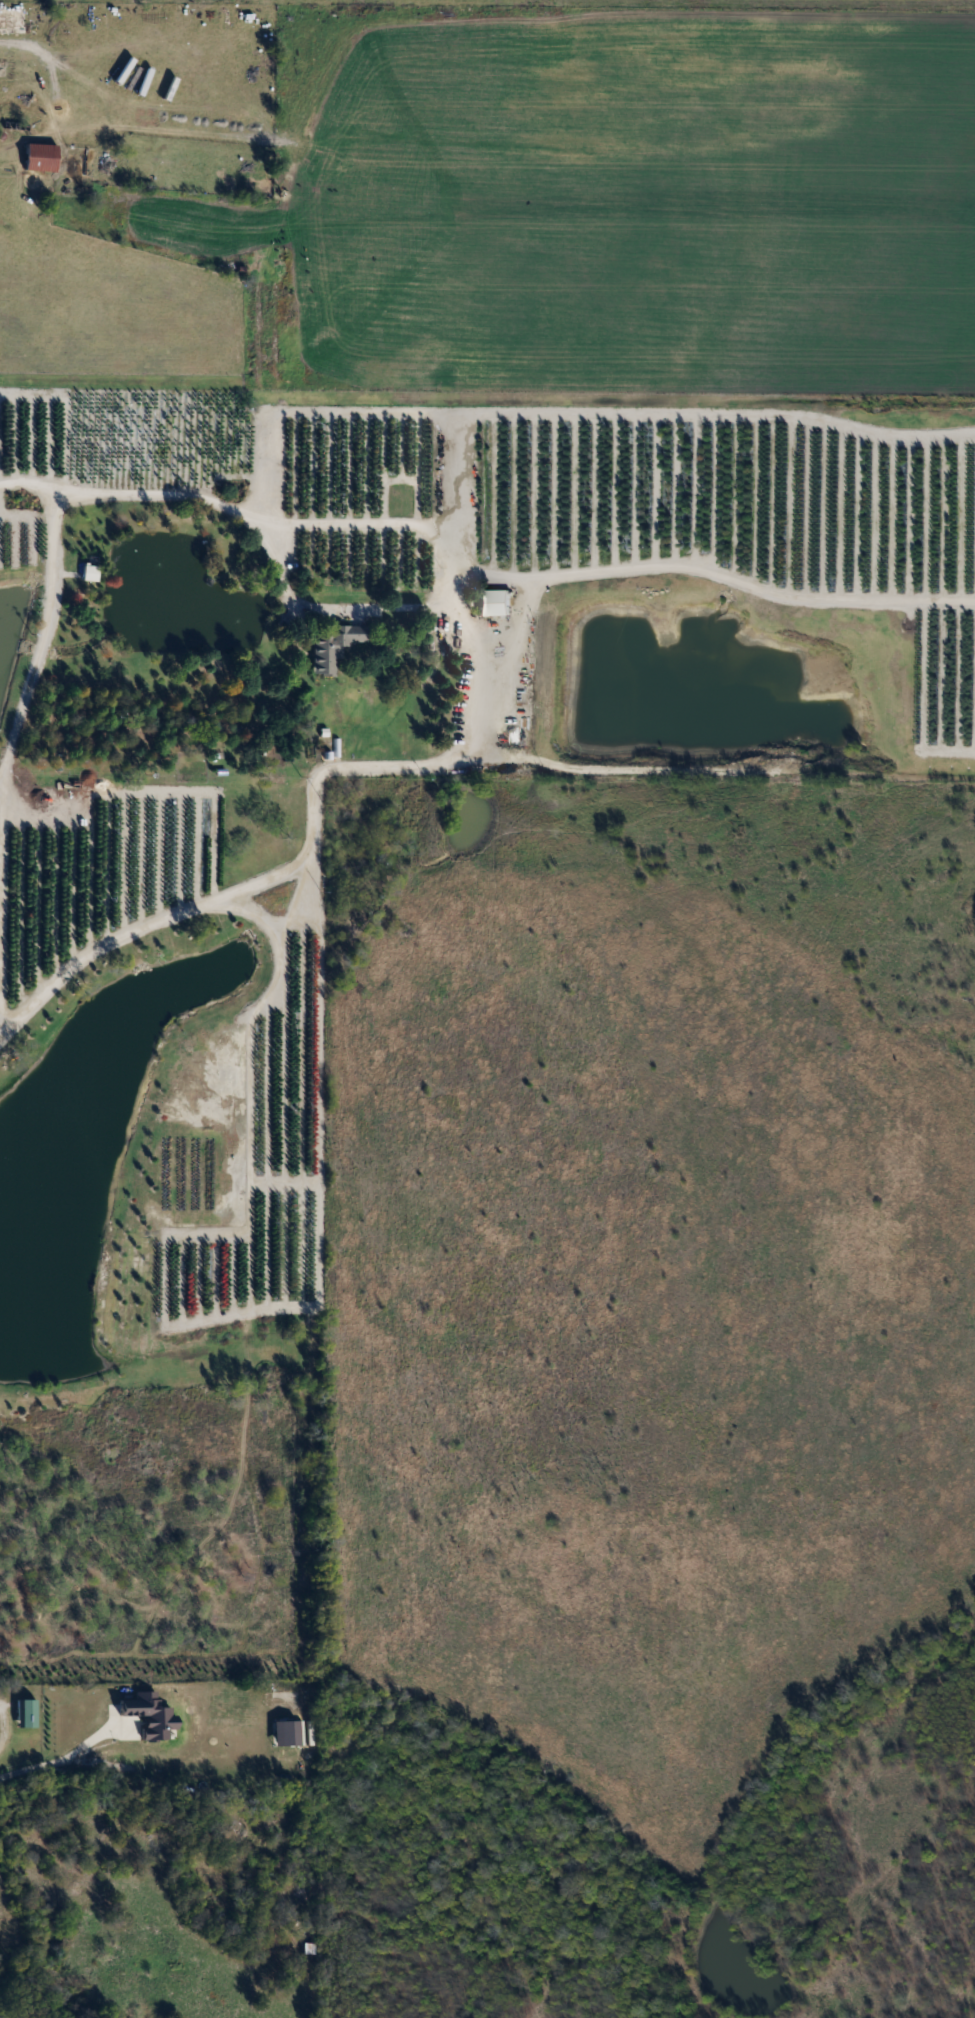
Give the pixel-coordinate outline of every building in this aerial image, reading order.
[(507,616),(507,591),(474,592),(475,617),(507,616)] [(309,635),(309,677),(333,677),(333,650),(369,650),(369,627),(333,627),(333,635),(309,635)] [(13,1700),(13,1729),(37,1729),(38,1700),(13,1700)]
